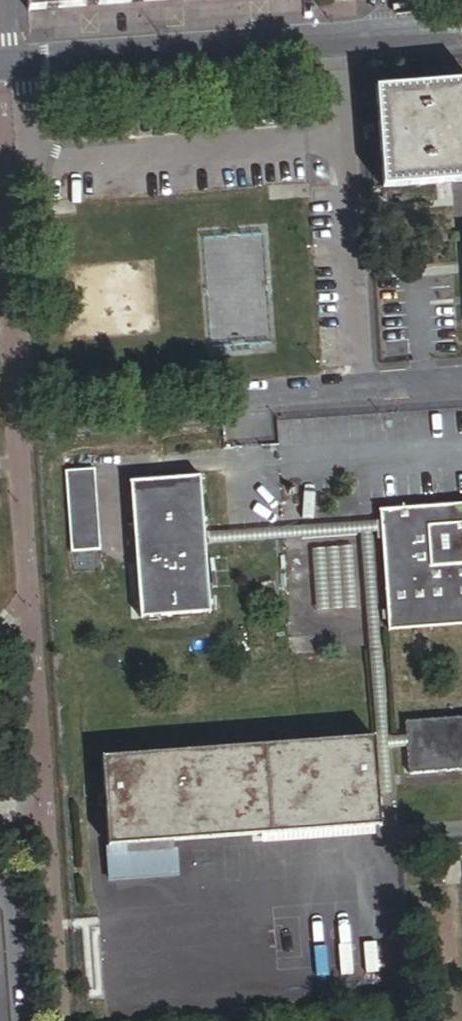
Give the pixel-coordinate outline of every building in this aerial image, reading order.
[(30,13),(205,0),(29,0),(30,13)] [(378,91),(386,187),(461,181),(461,84),(378,91)] [(99,470),(70,472),(75,554),(104,552),(99,470)] [(207,546),(202,478),(134,484),(144,619),(213,613),(207,546)] [(383,512),(392,633),(461,627),(461,507),(383,512)] [(350,547),(311,551),(316,614),(357,610),(350,547)] [(410,724),(413,775),(461,771),(461,720),(410,724)] [(188,884),(183,843),(383,828),(376,740),(105,760),(114,892),(188,884)]
